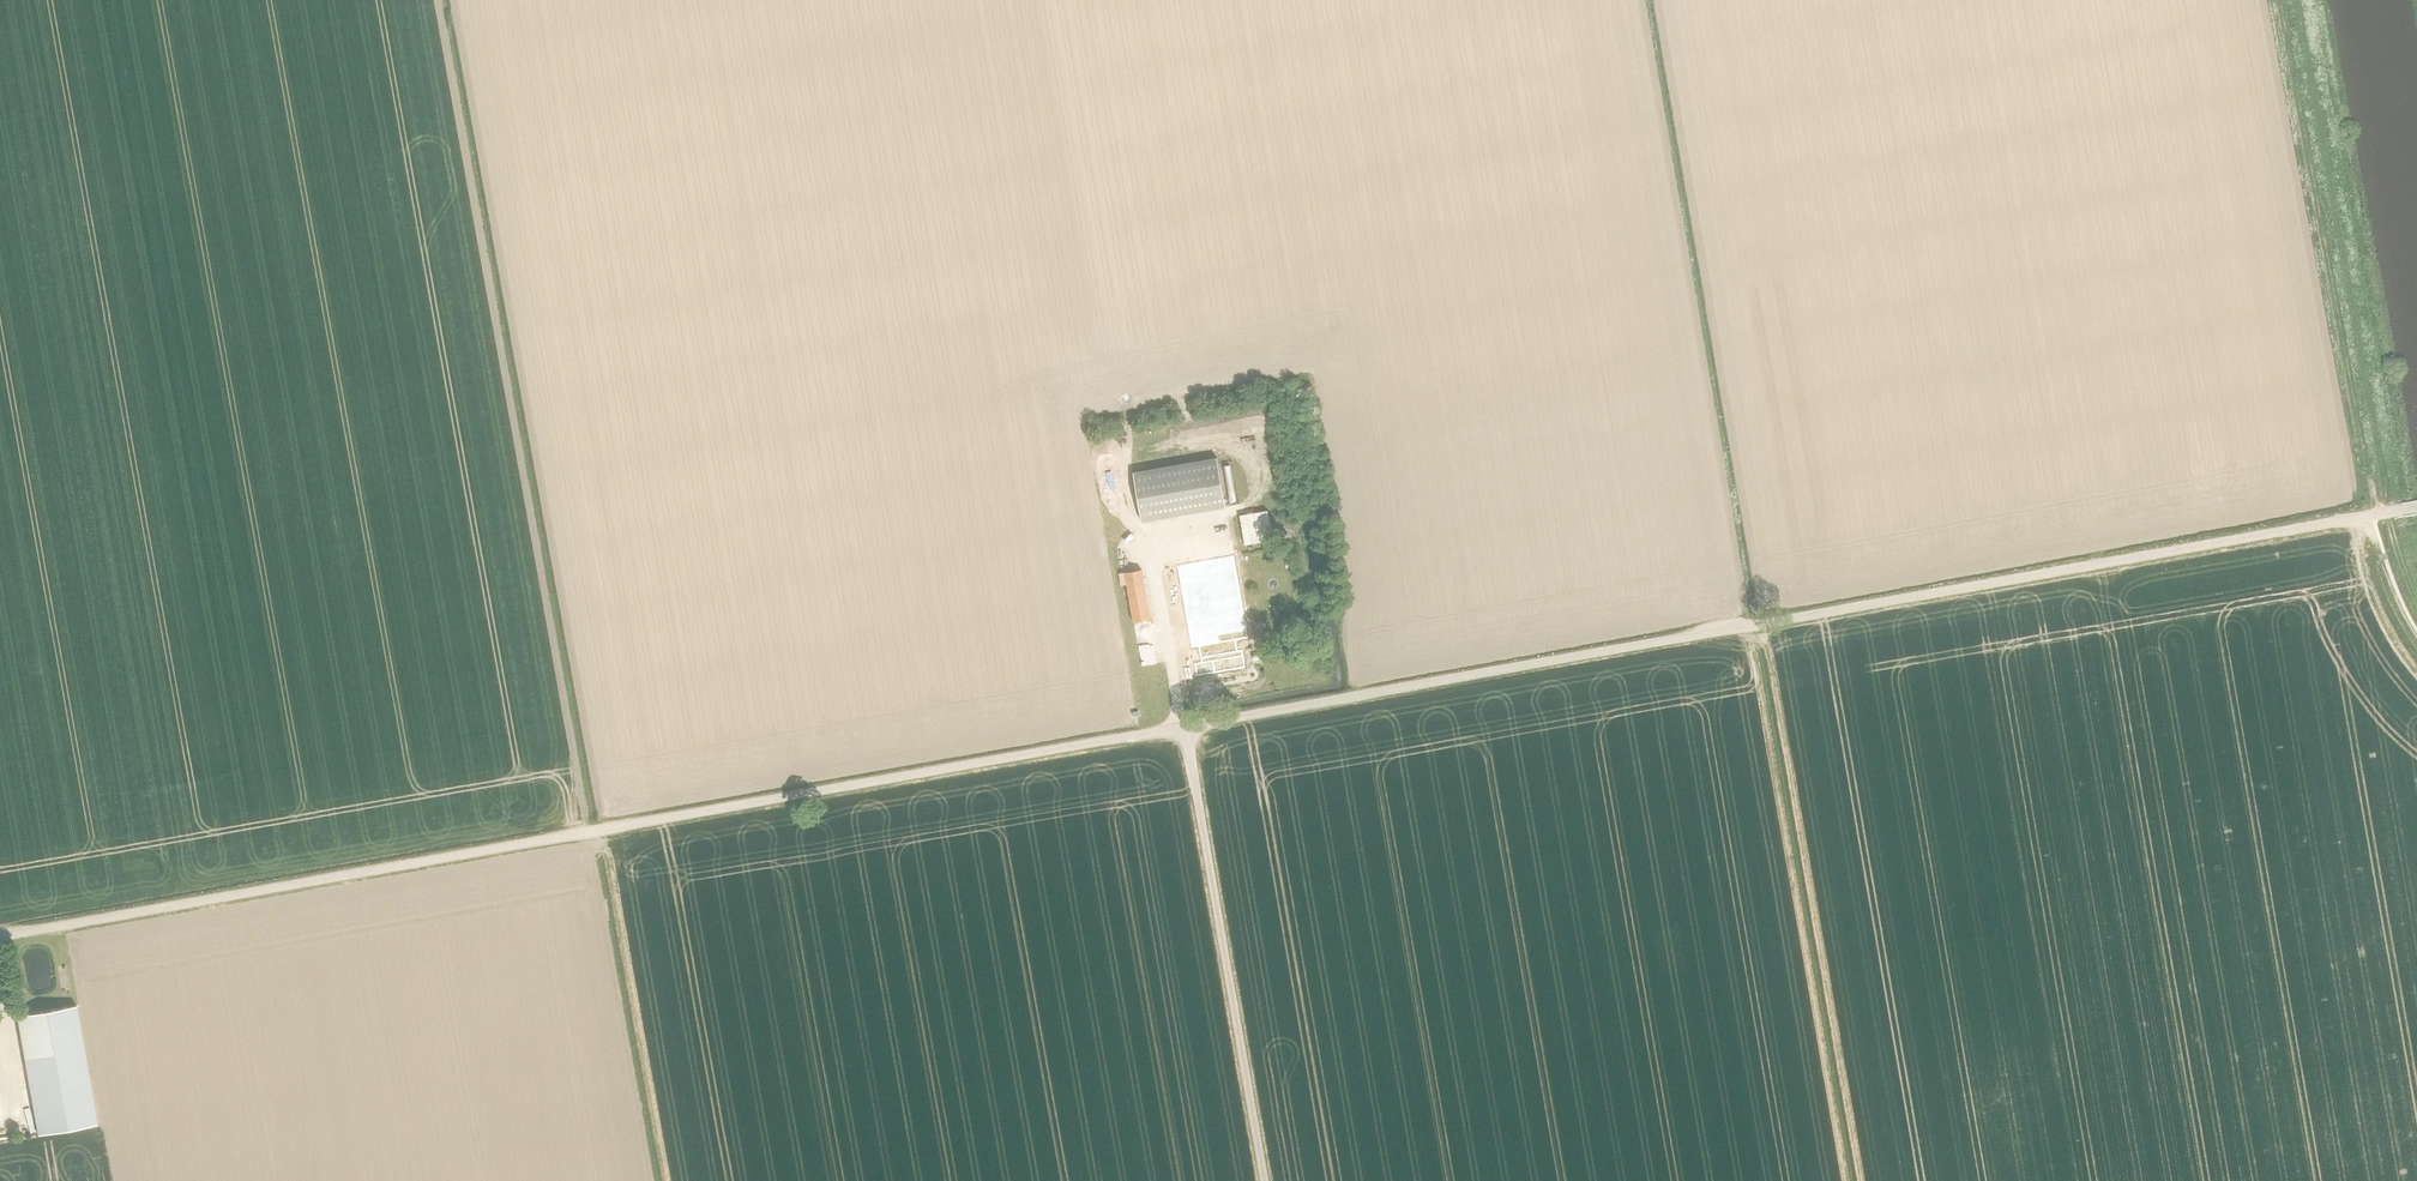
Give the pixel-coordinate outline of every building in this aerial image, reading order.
[(1141,521),(1225,506),(1217,459),(1133,474),(1141,521)] [(1268,494),(1263,498),(1274,513),(1279,509),(1268,494)] [(1274,513),(1264,528),(1270,531),(1279,517),(1274,513)] [(1234,555),(1176,565),(1190,645),(1198,643),(1201,659),(1194,660),(1196,673),(1245,665),(1240,636),(1247,635),(1234,555)] [(1142,568),(1124,572),(1134,622),(1150,619),(1142,568)] [(77,1005),(30,1014),(17,1016),(39,1135),(98,1124),(77,1005)]
